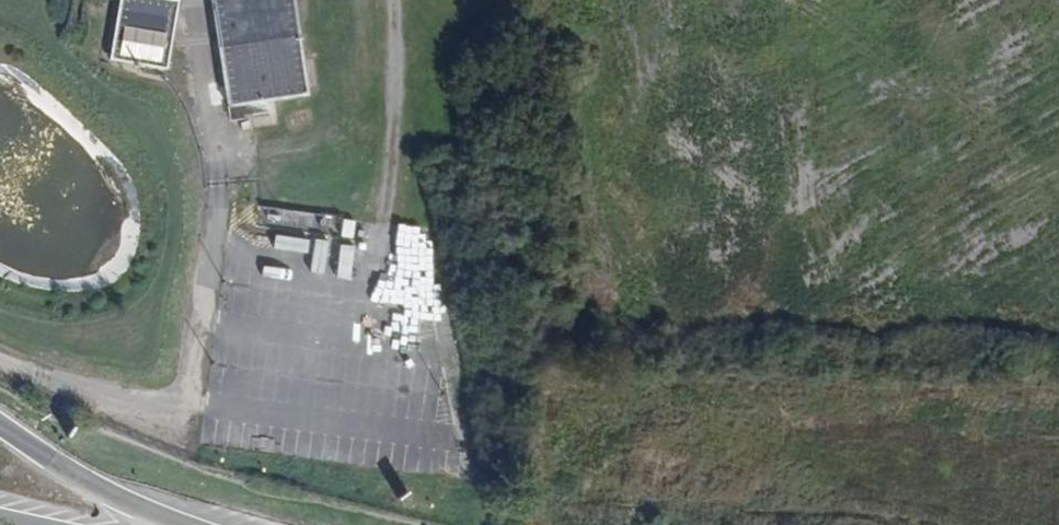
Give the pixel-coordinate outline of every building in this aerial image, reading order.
[(168,76),(180,7),(141,0),(123,0),(111,66),(168,76)] [(289,0),(207,0),(222,102),(301,89),(289,0)] [(268,102),(232,103),(232,114),(268,113),(268,102)]
